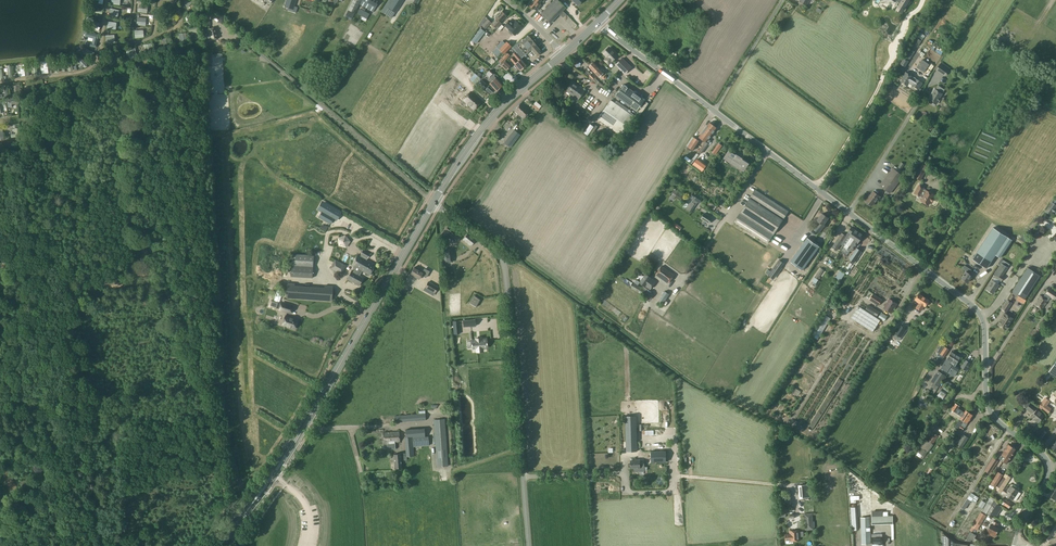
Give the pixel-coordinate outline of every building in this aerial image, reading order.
[(296,0),(287,0),(285,6),(289,7),(288,10),(293,11),(296,0)] [(361,1),(359,0),(354,0),(349,10),(349,11),(354,14),(361,1)] [(360,3),(374,11),(375,8),(379,1),(376,0),(362,0),(360,3)] [(383,10),(392,16),(404,0),(394,0),(390,0),(383,10)] [(541,0),(540,0),(532,0),(531,1),(532,2),(529,6),(533,9),(541,0)] [(540,14),(550,24),(559,14),(563,18),(566,15),(563,11),(566,8),(557,0),(554,0),(540,14)] [(900,3),(898,6),(904,10),(907,5),(908,6),(911,1),(910,1),(910,0),(896,0),(900,3)] [(148,16),(148,7),(139,7),(138,14),(141,15),(141,19),(137,19),(136,27),(146,27),(146,16),(147,16),(147,20),(152,20),(152,16),(148,16)] [(367,19),(370,14),(361,9),(358,14),(367,19)] [(204,26),(210,25),(209,18),(213,18),(212,12),(202,13),(204,26)] [(496,19),(491,24),(495,28),(496,28),(493,31),(496,33),(502,27),(499,24),(501,23),(500,22),(501,21),(506,16),(502,12),(498,15),(496,18),(496,19)] [(891,12),(882,20),(889,27),(896,21),(892,18),(894,16),(891,12)] [(480,27),(481,26),(488,19),(485,16),(479,25),(480,27)] [(485,29),(491,22),(488,19),(481,26),(485,29)] [(513,23),(510,20),(504,25),(508,28),(515,35),(523,27),(516,21),(513,23)] [(209,40),(219,37),(216,27),(206,30),(209,40)] [(480,28),(473,38),(477,42),(485,32),(480,28)] [(144,31),(134,32),(135,39),(144,39),(144,31)] [(520,41),(512,48),(521,58),(531,50),(536,56),(542,52),(536,45),(537,45),(528,35),(520,42),(520,41)] [(511,46),(506,41),(504,43),(502,42),(497,47),(501,52),(504,54),(511,46)] [(497,47),(492,52),(497,56),(501,52),(497,47)] [(609,64),(617,56),(609,48),(604,53),(608,57),(605,60),(609,64)] [(910,48),(900,63),(905,66),(915,51),(910,48)] [(526,65),(521,58),(515,52),(513,54),(518,61),(517,62),(513,57),(510,59),(514,64),(520,70),(526,65)] [(507,53),(499,61),(502,64),(505,61),(510,56),(507,53)] [(625,74),(631,67),(622,58),(616,65),(625,74)] [(499,61),(497,63),(501,66),(506,70),(510,66),(505,62),(505,61),(502,64),(499,61)] [(600,68),(594,62),(590,66),(595,72),(600,68)] [(929,66),(922,62),(918,68),(924,73),(929,66)] [(945,73),(949,67),(941,62),(937,69),(945,73)] [(922,82),(913,77),(906,72),(902,77),(903,78),(900,81),(907,86),(909,82),(912,84),(912,85),(918,89),(922,82)] [(476,85),(481,79),(475,73),(470,79),(476,85)] [(600,82),(591,74),(588,77),(592,80),(598,84),(600,82)] [(462,89),(464,90),(466,88),(450,75),(446,81),(460,91),(462,89)] [(496,91),(502,86),(495,79),(490,83),(496,91)] [(482,80),(478,84),(483,89),(487,85),(482,80)] [(582,96),(586,90),(573,81),(566,91),(579,100),(582,96)] [(628,87),(625,84),(625,85),(624,84),(618,91),(616,94),(616,95),(615,96),(637,111),(645,99),(628,87)] [(938,100),(945,89),(938,85),(935,90),(934,89),(930,95),(931,96),(930,99),(937,104),(939,101),(938,100)] [(474,109),(481,102),(470,92),(463,100),(474,109)] [(622,135),(635,117),(611,100),(598,119),(622,135)] [(523,119),(530,111),(521,103),(514,111),(523,119)] [(702,139),(713,125),(710,122),(703,131),(699,137),(702,139)] [(713,125),(702,139),(705,142),(698,151),(701,153),(710,141),(708,140),(711,136),(717,128),(713,125)] [(510,148),(520,135),(514,130),(504,143),(510,148)] [(698,140),(693,137),(687,145),(689,146),(692,148),(693,149),(698,140)] [(725,158),(744,170),(749,163),(743,159),(736,154),(736,155),(729,151),(725,158)] [(696,156),(691,163),(699,170),(705,163),(696,156)] [(920,180),(928,167),(923,164),(916,177),(920,180)] [(890,192),(903,175),(894,168),(881,185),(890,192)] [(715,186),(718,181),(712,177),(709,182),(715,186)] [(928,205),(934,195),(924,189),(924,188),(919,185),(914,193),(922,198),(921,200),(928,205)] [(682,201),(685,197),(675,190),(672,194),(675,196),(682,201)] [(768,243),(789,211),(755,190),(734,222),(768,243)] [(879,199),(880,197),(873,191),(866,201),(866,203),(870,205),(871,205),(872,206),(877,198),(879,199)] [(699,203),(703,198),(694,192),(693,193),(692,193),(691,195),(691,196),(690,197),(694,199),(688,209),(692,212),(698,202),(699,203)] [(714,209),(718,203),(711,198),(707,205),(714,209)] [(322,211),(319,216),(330,223),(333,217),(337,219),(341,212),(324,202),(320,210),(322,211)] [(1055,206),(1055,205),(1052,202),(1046,210),(1051,213),(1055,206)] [(709,223),(712,218),(704,213),(701,218),(709,223)] [(816,224),(813,229),(819,233),(821,231),(823,227),(822,227),(828,218),(822,214),(816,222),(819,225),(819,226),(816,224)] [(673,222),(670,225),(678,231),(681,227),(673,222)] [(455,241),(461,233),(454,227),(454,226),(450,223),(441,235),(448,240),(450,237),(455,241)] [(852,233),(843,246),(844,246),(847,249),(859,232),(852,227),(849,231),(852,233)] [(1012,240),(993,228),(973,258),(986,268),(996,254),(1001,257),(1012,240)] [(840,244),(843,246),(852,233),(849,231),(846,235),(840,244)] [(840,244),(846,235),(842,232),(832,247),(836,250),(840,244)] [(859,232),(847,249),(850,250),(851,251),(857,242),(858,243),(863,235),(862,234),(862,233),(861,232),(860,233),(859,232)] [(471,246),(475,240),(467,233),(462,239),(471,246)] [(345,235),(338,238),(338,246),(346,248),(351,241),(345,235)] [(819,246),(807,237),(790,261),(802,270),(819,246)] [(460,252),(464,246),(458,242),(454,248),(460,252)] [(857,247),(849,259),(854,262),(862,251),(857,247)] [(450,248),(442,250),(444,264),(453,263),(450,248)] [(358,254),(352,265),(355,267),(353,271),(360,275),(362,271),(370,276),(376,265),(367,259),(367,258),(368,259),(370,254),(363,250),(361,254),(361,255),(360,256),(358,254)] [(313,278),(314,267),(314,255),(292,254),(291,276),(313,278)] [(341,274),(346,265),(337,260),(332,268),(341,274)] [(783,263),(779,260),(768,274),(772,278),(783,263)] [(480,263),(474,263),(474,276),(486,275),(486,263),(480,263)] [(1002,263),(996,271),(998,272),(1003,275),(1008,268),(1002,263)] [(674,274),(662,266),(656,274),(668,282),(674,274)] [(426,278),(429,272),(424,269),(422,271),(414,267),(410,274),(419,279),(421,275),(426,278)] [(1025,298),(1040,275),(1027,267),(1013,290),(1025,298)] [(817,279),(824,270),(821,268),(812,281),(815,283),(818,279),(817,279)] [(968,282),(972,275),(974,273),(968,269),(961,278),(968,282)] [(359,286),(364,278),(360,275),(353,271),(352,271),(348,279),(359,286)] [(1001,281),(1004,277),(1004,276),(998,272),(995,277),(1001,281)] [(650,289),(656,281),(651,278),(646,274),(640,282),(650,289)] [(993,293),(999,284),(992,280),(986,289),(993,293)] [(435,294),(438,287),(428,282),(424,288),(435,294)] [(286,286),(285,299),(331,302),(332,289),(332,286),(324,285),(324,289),(294,286),(294,283),(287,283),(286,286)] [(642,288),(634,284),(632,288),(651,299),(653,295),(646,291),(647,289),(643,287),(642,288)] [(1050,289),(1046,294),(1043,298),(1040,295),(1035,304),(1042,309),(1048,301),(1051,297),(1055,300),(1055,298),(1055,293),(1050,289)] [(662,296),(658,302),(662,304),(669,294),(665,291),(662,295),(662,296)] [(878,305),(882,299),(873,293),(869,299),(878,305)] [(925,306),(929,300),(919,293),(915,300),(919,302),(916,307),(921,310),(924,306),(925,306)] [(475,310),(481,299),(474,294),(468,305),(475,310)] [(891,313),(897,304),(889,299),(883,308),(891,313)] [(1012,303),(1007,300),(1002,309),(1006,312),(1012,303)] [(272,301),(270,306),(277,309),(279,303),(272,301)] [(292,307),(282,304),(280,310),(291,314),(292,307)] [(877,316),(880,312),(869,305),(866,309),(877,316)] [(880,320),(858,306),(851,317),(873,331),(880,320)] [(884,321),(887,317),(881,313),(878,318),(884,321)] [(1006,328),(1012,318),(1005,313),(1002,317),(1003,318),(999,324),(1006,328)] [(825,314),(812,335),(818,339),(831,318),(825,314)] [(298,319),(286,315),(283,326),(295,330),(298,319)] [(899,340),(906,329),(899,325),(892,336),(899,340)] [(476,340),(471,340),(472,349),(476,348),(477,349),(482,349),(482,348),(487,347),(486,339),(481,339),(481,338),(476,338),(476,340)] [(944,356),(949,349),(942,345),(937,352),(938,353),(936,356),(938,357),(937,359),(940,361),(944,356)] [(953,352),(952,351),(941,368),(947,372),(952,365),(950,364),(950,363),(956,354),(956,353),(953,351),(953,352)] [(956,354),(950,363),(953,365),(951,368),(957,371),(960,366),(956,363),(960,356),(956,354)] [(966,370),(971,363),(965,360),(961,367),(966,370)] [(937,390),(940,385),(946,376),(938,371),(931,381),(934,383),(931,387),(937,390)] [(953,389),(955,386),(945,380),(943,382),(953,389)] [(795,397),(799,392),(792,388),(789,393),(795,397)] [(942,389),(938,396),(945,401),(950,394),(942,389)] [(1028,401),(1024,406),(1031,412),(1032,412),(1034,413),(1031,416),(1038,422),(1044,415),(1035,408),(1036,407),(1031,402),(1030,403),(1028,401)] [(927,411),(930,409),(927,405),(928,404),(927,402),(919,407),(921,409),(925,407),(927,411)] [(1048,413),(1051,408),(1042,402),(1038,407),(1048,413)] [(958,430),(969,413),(965,411),(964,412),(958,408),(955,412),(962,416),(954,428),(958,430)] [(969,413),(958,430),(961,426),(964,428),(967,423),(973,415),(969,413)] [(636,416),(625,416),(626,442),(632,442),(632,451),(637,451),(636,416)] [(448,465),(445,418),(434,419),(435,433),(433,433),(433,441),(436,441),(437,466),(448,465)] [(425,437),(424,429),(406,430),(407,436),(406,436),(408,456),(414,456),(413,446),(429,445),(428,437),(425,437)] [(933,444),(938,436),(931,431),(926,439),(933,444)] [(395,442),(399,441),(399,432),(383,433),(384,443),(389,442),(389,443),(388,444),(387,444),(388,448),(389,449),(395,449),(395,442)] [(964,447),(970,438),(964,435),(958,444),(964,447)] [(952,440),(943,453),(945,455),(954,442),(952,440)] [(1006,457),(1012,447),(1008,444),(999,458),(1003,460),(1006,457)] [(1006,457),(1003,460),(1007,463),(1016,449),(1012,447),(1006,457)] [(927,452),(923,449),(918,456),(922,459),(927,452)] [(666,451),(651,451),(651,462),(666,462),(666,451)] [(990,474),(999,461),(993,458),(985,471),(990,474)] [(640,460),(640,459),(635,459),(635,461),(631,461),(631,468),(634,467),(634,471),(644,471),(644,466),(644,460),(640,460)] [(996,487),(1002,476),(1003,474),(998,471),(991,484),(996,487)] [(1010,478),(1005,475),(1000,483),(999,482),(996,488),(1001,491),(1010,478)] [(809,484),(799,485),(800,498),(810,497),(809,484)] [(1012,499),(1018,491),(1011,487),(1006,494),(1012,499)] [(971,493),(968,499),(971,501),(975,504),(979,498),(971,493)] [(990,496),(986,503),(983,508),(982,510),(990,515),(998,501),(990,496)] [(1009,508),(1013,504),(1005,499),(1002,504),(1009,508)] [(813,515),(812,513),(805,513),(805,530),(813,529),(813,518),(814,518),(814,514),(813,515)] [(977,525),(979,526),(985,515),(980,513),(974,523),(977,525)] [(872,524),(893,524),(892,516),(872,517),(872,524)] [(862,544),(871,544),(870,517),(861,517),(862,544)] [(994,537),(999,528),(997,527),(999,523),(993,521),(991,524),(986,533),(994,537)] [(790,541),(800,540),(799,531),(789,531),(790,541)] [(970,532),(966,539),(970,541),(971,540),(973,541),(976,535),(970,532)] [(954,542),(943,533),(941,533),(942,545),(954,545),(954,542)] [(872,545),(873,545),(882,545),(882,537),(872,537),(872,545)]
